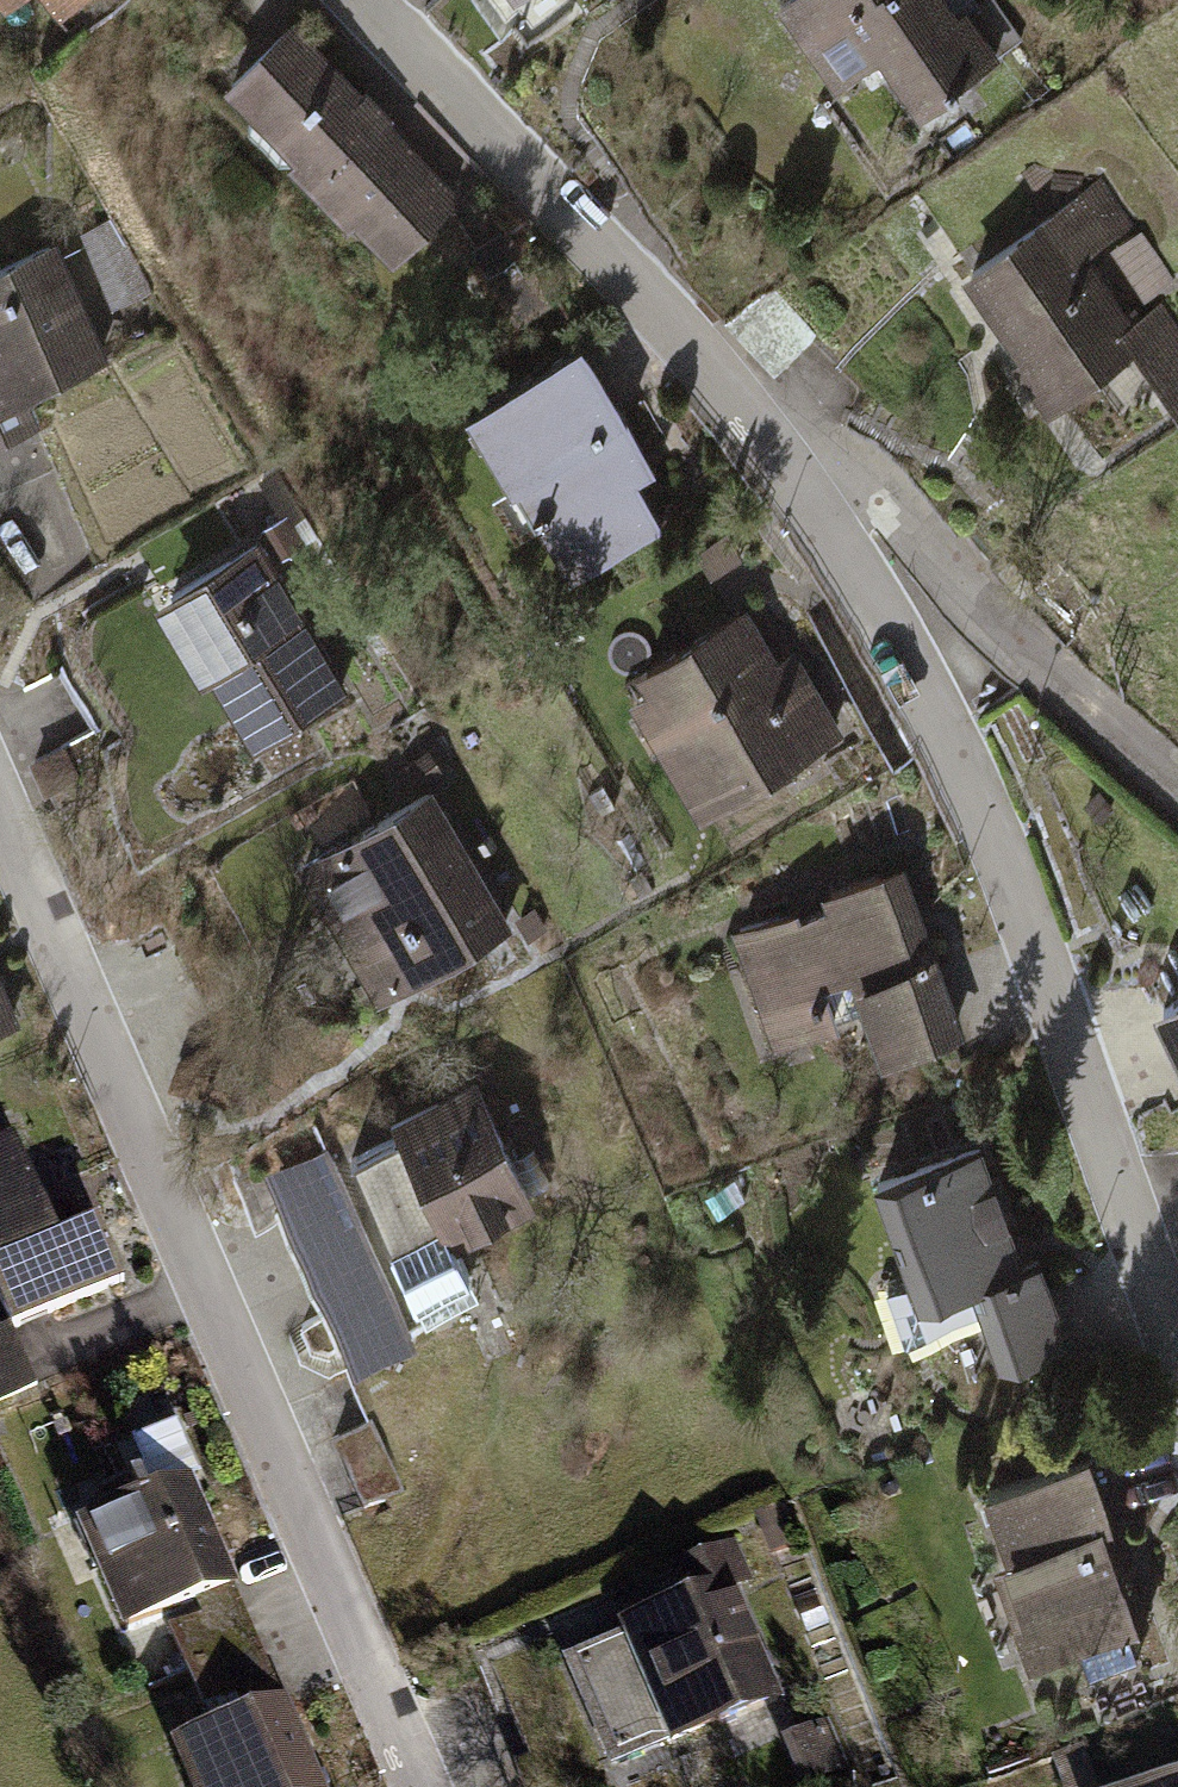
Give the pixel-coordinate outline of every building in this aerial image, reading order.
[(508,8),(519,0),(502,0),(508,8)] [(841,85),(885,55),(922,109),(999,57),(967,11),(960,15),(950,0),(784,0),(841,85)] [(299,23),(237,81),(306,156),(294,167),(344,220),(353,212),(391,252),(456,191),(299,23)] [(1098,248),(1132,225),(1102,181),(1068,205),(1098,248)] [(967,273),(1055,402),(1137,347),(1177,407),(1177,327),(1163,305),(1134,325),(1057,212),(967,273)] [(0,266),(0,401),(110,354),(60,240),(0,266)] [(774,285),(727,318),(777,371),(818,331),(774,285)] [(581,346),(473,411),(572,573),(661,519),(635,477),(654,466),(581,346)] [(258,543),(166,597),(253,742),(344,687),(258,543)] [(748,612),(646,671),(702,766),(685,777),(703,807),(839,727),(797,656),(780,665),(748,612)] [(76,744),(40,761),(58,798),(94,781),(76,744)] [(434,789),(309,861),(385,995),(511,924),(434,789)] [(796,908),(735,928),(776,1047),(839,1026),(823,978),(859,966),(888,1053),(960,1029),(906,871),(830,896),(835,910),(801,922),(796,908)] [(1160,1006),(1177,1043),(1177,997),(1160,1006)] [(347,1189),(284,1217),(336,1333),(403,1303),(412,1322),(471,1295),(448,1243),(531,1206),(476,1082),(328,1147),(347,1189)] [(0,1147),(0,1278),(22,1327),(122,1282),(98,1227),(60,1244),(14,1141),(0,1147)] [(983,1149),(880,1184),(913,1281),(890,1289),(908,1342),(988,1315),(1004,1361),(1066,1340),(1041,1267),(1026,1272),(983,1149)] [(372,1417),(335,1433),(367,1506),(404,1490),(372,1417)] [(162,1494),(87,1526),(130,1628),(238,1583),(195,1481),(205,1477),(181,1421),(139,1439),(162,1494)] [(1092,1457),(988,1494),(1013,1562),(1000,1567),(1035,1663),(1080,1647),(1091,1677),(1137,1660),(1126,1630),(1151,1621),(1092,1457)] [(676,1569),(692,1606),(733,1588),(753,1579),(737,1542),(676,1569)] [(692,1606),(566,1659),(613,1770),(780,1699),(733,1588),(692,1606)] [(240,1607),(174,1637),(207,1712),(274,1682),(240,1607)] [(181,1747),(199,1786),(330,1786),(292,1700),(181,1747)] [(784,1742),(806,1786),(851,1765),(829,1720),(784,1742)] [(1098,1785),(1083,1741),(1055,1750),(1067,1786),(1093,1786),(1098,1785)]
